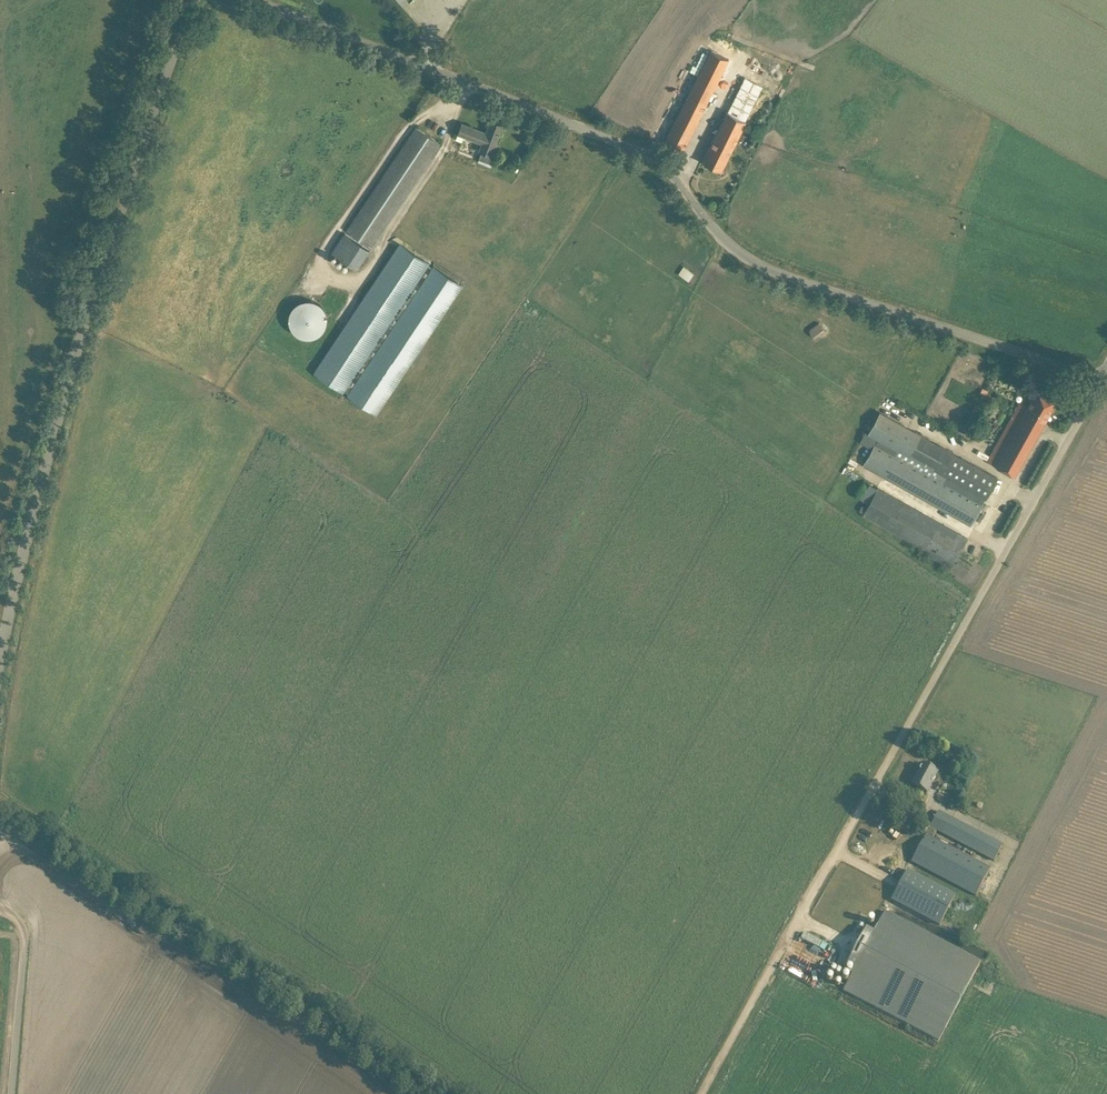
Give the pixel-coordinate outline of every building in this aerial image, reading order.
[(711,49),(664,141),(682,151),(729,59),(711,50),(711,49)] [(702,161),(721,170),(763,86),(745,76),(702,161)] [(491,154),(502,124),(491,120),(486,132),(462,123),(458,133),(482,142),(480,150),(482,151),(479,158),(491,163),(494,155),(491,154)] [(416,127),(347,230),(371,246),(440,143),(416,127)] [(331,251),(335,254),(356,267),(370,249),(344,231),(331,251)] [(316,368),(352,392),(378,410),(463,285),(400,243),(316,368)] [(684,265),(679,273),(689,279),(694,272),(684,265)] [(325,335),(323,300),(293,301),(294,336),(325,335)] [(819,322),(810,329),(809,330),(814,337),(815,336),(824,330),(819,322)] [(1020,401),(987,460),(1014,475),(1055,402),(1036,391),(1028,405),(1020,401)] [(869,433),(976,492),(986,497),(997,477),(880,412),(869,433)] [(863,465),(971,525),(983,502),(875,442),(863,465)] [(863,515),(933,553),(930,557),(943,564),(945,560),(953,564),(967,538),(878,488),(863,515)] [(923,765),(912,785),(927,793),(938,773),(923,765)] [(990,869),(933,839),(937,831),(994,861),(1002,845),(938,811),(930,827),(926,835),(911,862),(975,896),(990,869)] [(891,900),(940,925),(955,895),(907,870),(891,900)] [(854,970),(843,991),(939,1041),(981,962),(885,911),(879,922),(874,933),(866,929),(847,966),(854,970)]
